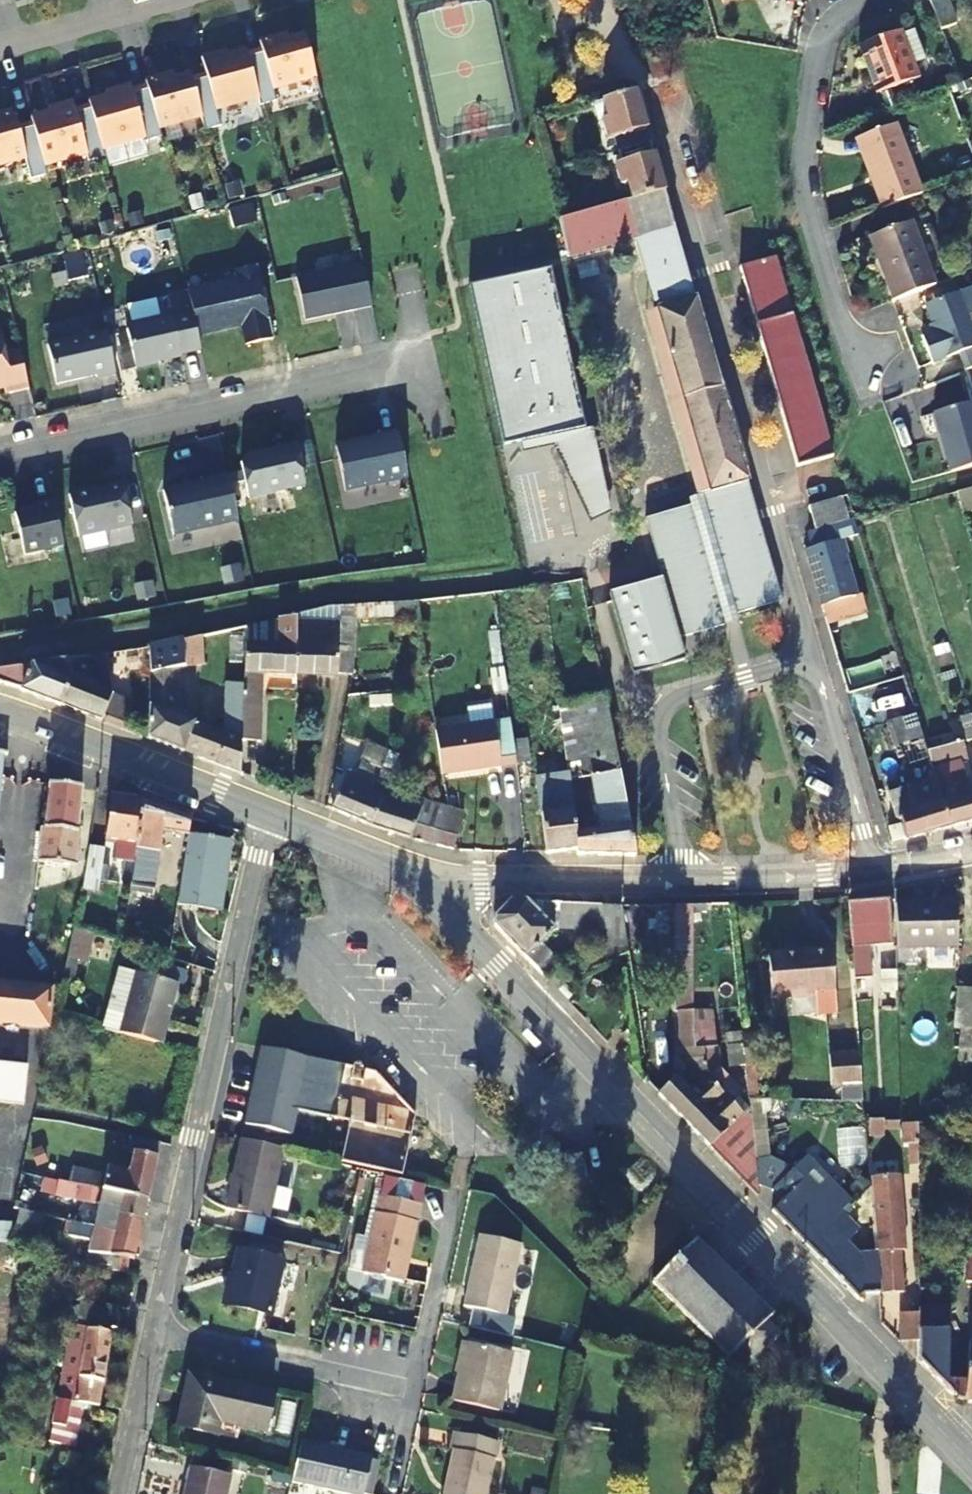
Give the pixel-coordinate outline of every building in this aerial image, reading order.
[(935,34),(949,28),(938,0),(929,0),(922,2),(935,34)] [(899,31),(859,46),(876,93),(916,79),(899,31)] [(316,78),(304,36),(278,43),(276,38),(260,42),(261,50),(247,54),(259,98),(261,105),(277,101),(274,90),(316,78)] [(259,98),(247,54),(246,50),(220,58),(219,54),(202,58),(206,74),(191,79),(202,117),(206,130),(221,126),(217,110),(259,98)] [(159,129),(202,117),(191,79),(190,75),(167,82),(165,77),(145,82),(146,85),(159,129)] [(159,129),(146,85),(132,90),(131,86),(114,92),(115,95),(89,102),(90,105),(102,150),(144,138),(146,141),(161,137),(159,129)] [(607,138),(611,137),(616,155),(650,145),(635,94),(602,104),(606,118),(602,119),(607,138)] [(102,150),(90,105),(75,109),(73,102),(56,107),(57,111),(31,118),(32,123),(44,166),(87,154),(88,161),(104,157),(102,150)] [(32,123),(18,127),(13,111),(0,115),(0,166),(25,159),(31,179),(47,174),(44,166),(32,123)] [(915,197),(888,128),(856,141),(870,178),(862,181),(875,213),(915,197)] [(862,181),(870,178),(856,141),(847,144),(862,181)] [(631,204),(664,195),(650,145),(616,155),(620,168),(616,168),(621,189),(626,188),(631,204)] [(664,195),(631,204),(559,224),(567,261),(640,240),(637,228),(671,219),(664,195)] [(660,312),(695,303),(671,219),(637,228),(640,240),(660,312)] [(927,290),(902,219),(865,233),(877,266),(871,268),(886,306),(927,290)] [(871,268),(877,266),(865,233),(858,236),(871,268)] [(63,257),(64,262),(84,258),(83,253),(63,257)] [(771,256),(738,266),(797,472),(831,463),(771,256)] [(69,282),(88,277),(84,258),(64,262),(69,282)] [(305,321),(372,307),(363,264),(296,278),(305,321)] [(238,280),(187,292),(197,336),(242,326),(247,345),(273,339),(257,266),(236,271),(238,280)] [(584,426),(549,266),(467,284),(502,444),(584,426)] [(971,368),(971,343),(962,317),(971,313),(971,291),(921,310),(930,334),(914,341),(925,369),(954,359),(960,373),(971,368)] [(181,354),(201,350),(197,336),(187,292),(168,296),(172,315),(130,325),(127,330),(136,369),(158,364),(158,362),(181,357),(181,354)] [(711,495),(746,485),(695,303),(660,312),(709,489),(711,495)] [(660,312),(643,316),(692,494),(709,489),(660,312)] [(97,379),(116,375),(106,333),(48,346),(56,385),(96,376),(97,379)] [(20,352),(5,355),(0,335),(0,385),(3,384),(6,395),(29,390),(20,352)] [(971,472),(971,434),(964,411),(927,424),(949,480),(971,472)] [(610,511),(592,426),(519,441),(521,452),(552,446),(590,521),(610,511)] [(345,491),(408,477),(398,430),(367,437),(368,440),(336,446),(345,491)] [(249,497),(305,484),(296,443),(245,455),(241,462),(249,497)] [(238,521),(228,475),(209,479),(209,482),(195,485),(196,486),(185,488),(183,487),(163,492),(172,536),(238,521)] [(131,526),(122,484),(105,487),(105,489),(94,491),(93,490),(68,495),(77,537),(131,526)] [(781,606),(746,485),(711,495),(709,489),(701,492),(705,507),(691,511),(689,504),(643,518),(661,582),(607,597),(630,679),(683,664),(677,643),(724,629),(720,616),(733,612),(735,619),(781,606)] [(971,511),(971,487),(957,490),(962,514),(971,511)] [(692,494),(687,496),(689,504),(691,511),(705,507),(701,492),(692,494)] [(23,556),(62,547),(53,501),(37,504),(38,508),(14,513),(23,556)] [(831,530),(847,525),(841,503),(808,512),(815,535),(831,530)] [(836,547),(831,530),(815,535),(807,537),(812,554),(836,547)] [(849,559),(845,545),(836,547),(812,554),(806,556),(822,610),(858,600),(846,560),(849,559)] [(349,623),(394,622),(393,608),(349,610),(349,623)] [(322,612),(321,631),(299,630),(297,679),(345,685),(346,657),(349,623),(349,610),(322,612)] [(737,626),(735,619),(733,612),(720,616),(724,629),(737,626)] [(280,626),(279,651),(244,648),(243,745),(263,746),(264,676),(297,679),(299,630),(299,624),(280,626)] [(183,643),(183,669),(203,665),(204,639),(183,643)] [(242,779),(243,747),(208,734),(191,727),(184,724),(185,705),(175,704),(174,671),(183,669),(183,643),(150,650),(150,743),(187,757),(203,763),(242,779)] [(68,664),(72,681),(62,709),(125,733),(133,705),(97,691),(95,674),(110,671),(109,657),(68,664)] [(345,685),(351,685),(352,685),(355,658),(346,657),(345,685)] [(72,681),(38,668),(0,672),(0,686),(16,690),(62,709),(72,681)] [(507,700),(504,676),(494,677),(496,702),(507,700)] [(592,832),(593,837),(576,838),(574,838),(576,851),(577,857),(588,858),(637,858),(622,783),(600,679),(557,685),(560,709),(570,708),(583,782),(593,780),(602,830),(592,832)] [(912,718),(883,727),(905,799),(911,818),(898,822),(884,826),(890,848),(947,831),(935,793),(929,773),(924,755),(912,718)] [(512,743),(510,729),(441,739),(448,782),(516,772),(512,743)] [(516,772),(518,793),(533,791),(526,741),(512,743),(516,772)] [(924,755),(929,773),(965,762),(960,744),(924,755)] [(387,794),(393,779),(361,765),(356,780),(348,778),(333,814),(374,829),(387,794)] [(537,816),(542,854),(576,851),(574,838),(576,838),(568,777),(549,779),(554,814),(537,816)] [(947,831),(971,824),(971,799),(970,799),(966,784),(935,793),(947,831)] [(39,865),(77,869),(81,835),(78,834),(82,792),(50,789),(45,830),(43,831),(39,865)] [(449,814),(387,794),(374,829),(439,849),(449,814)] [(898,822),(911,818),(905,799),(892,803),(898,822)] [(135,875),(145,807),(112,802),(106,844),(111,845),(109,852),(124,855),(122,872),(135,875)] [(191,839),(193,822),(145,807),(135,875),(123,945),(134,949),(136,940),(133,939),(135,922),(139,922),(142,898),(154,899),(164,836),(190,840),(191,839)] [(456,854),(465,819),(453,815),(449,814),(439,849),(456,854)] [(190,840),(179,910),(217,916),(224,868),(229,868),(232,845),(215,842),(215,840),(210,839),(209,841),(191,839),(190,840)] [(99,882),(103,852),(90,849),(85,880),(99,882)] [(229,868),(224,868),(217,916),(222,917),(229,868)] [(559,929),(584,930),(599,907),(562,906),(524,904),(513,904),(495,919),(495,929),(548,983),(558,968),(539,948),(559,929)] [(887,949),(884,906),(846,908),(849,952),(887,949)] [(593,972),(628,953),(621,907),(599,907),(584,930),(605,931),(607,949),(590,952),(593,972)] [(953,967),(955,907),(893,907),(891,949),(932,950),(932,966),(953,967)] [(85,961),(95,935),(76,928),(67,954),(85,961)] [(828,955),(765,961),(769,1003),(833,996),(828,955)] [(568,968),(556,981),(567,993),(581,979),(568,968)] [(179,986),(120,969),(116,987),(134,991),(122,1036),(162,1046),(179,986)] [(889,994),(890,976),(875,976),(873,994),(889,994)] [(122,1036),(134,991),(116,987),(104,1031),(122,1036)] [(49,1033),(52,993),(0,988),(0,1028),(49,1033)] [(957,991),(955,1029),(971,1029),(971,991),(957,991)] [(659,1097),(691,1130),(725,1098),(710,1082),(705,1052),(695,1053),(692,1036),(693,1016),(680,1016),(682,1066),(706,1083),(693,1095),(677,1081),(659,1097)] [(725,1098),(729,1091),(735,1085),(721,1069),(711,1077),(708,1060),(720,1059),(718,1051),(713,1019),(700,1019),(692,1036),(695,1053),(705,1052),(710,1082),(725,1098)] [(665,1027),(640,1030),(640,1032),(643,1049),(667,1045),(665,1027)] [(743,1068),(740,1036),(725,1037),(728,1069),(743,1068)] [(827,1051),(828,1088),(840,1087),(840,1101),(860,1100),(859,1051),(827,1051)] [(303,1079),(306,1064),(260,1054),(244,1131),(290,1141),(295,1116),(332,1124),(343,1071),(325,1068),(322,1083),(303,1079)] [(0,1071),(0,1107),(23,1110),(27,1073),(0,1071)] [(734,1096),(729,1091),(725,1098),(728,1102),(734,1096)] [(748,1114),(744,1117),(728,1102),(725,1098),(691,1130),(757,1197),(748,1114)] [(896,1162),(897,1121),(868,1120),(866,1161),(896,1162)] [(902,1124),(901,1159),(915,1160),(916,1125),(902,1124)] [(72,1187),(149,1202),(161,1146),(134,1139),(130,1154),(135,1155),(131,1175),(111,1171),(108,1179),(75,1173),(72,1187)] [(281,1156),(240,1147),(225,1214),(267,1223),(281,1156)] [(772,1212),(805,1247),(841,1211),(848,1204),(843,1199),(840,1202),(801,1161),(771,1191),(782,1202),(772,1212)] [(899,1177),(872,1179),(881,1294),(902,1292),(900,1252),(905,1251),(899,1177)] [(133,1220),(145,1222),(149,1202),(72,1187),(60,1185),(57,1200),(101,1209),(97,1231),(116,1236),(118,1230),(130,1232),(133,1220)] [(419,1209),(379,1199),(361,1277),(402,1286),(409,1251),(418,1215),(419,1209)] [(846,1215),(852,1210),(851,1208),(852,1208),(848,1204),(841,1211),(846,1215)] [(858,1232),(845,1216),(846,1215),(841,1211),(805,1247),(824,1265),(846,1244),(858,1232)] [(861,1212),(862,1232),(874,1232),(872,1212),(861,1212)] [(32,1253),(39,1218),(17,1215),(10,1251),(32,1253)] [(126,1278),(129,1263),(136,1264),(145,1222),(133,1220),(130,1232),(118,1230),(116,1236),(97,1231),(70,1225),(68,1241),(90,1245),(84,1272),(94,1275),(126,1278)] [(9,1251),(11,1231),(0,1230),(0,1250),(9,1251)] [(521,1252),(479,1242),(463,1314),(505,1322),(521,1252)] [(697,1242),(653,1286),(734,1367),(738,1362),(747,1370),(781,1337),(768,1324),(773,1319),(697,1242)] [(876,1268),(857,1268),(856,1255),(846,1244),(824,1265),(859,1301),(864,1296),(879,1295),(876,1268)] [(875,1254),(856,1255),(857,1268),(876,1268),(875,1254)] [(280,1267),(237,1257),(224,1312),(269,1322),(280,1267)] [(120,1310),(82,1304),(79,1324),(116,1329),(120,1310)] [(968,1346),(966,1370),(948,1368),(943,1307),(913,1307),(914,1316),(916,1345),(917,1363),(964,1400),(964,1403),(971,1403),(971,1347),(968,1346)] [(916,1345),(914,1316),(897,1317),(899,1346),(916,1345)] [(70,1329),(49,1446),(76,1451),(83,1413),(70,1411),(71,1404),(100,1409),(111,1335),(70,1329)] [(512,1358),(467,1346),(455,1405),(498,1416),(512,1358)] [(262,1437),(271,1399),(188,1381),(176,1434),(215,1442),(219,1427),(262,1437)] [(500,1448),(457,1439),(445,1493),(489,1493),(500,1448)] [(292,1481),(290,1488),(320,1493),(363,1493),(370,1461),(300,1446),(292,1481)] [(227,1482),(185,1473),(181,1493),(224,1493),(227,1482)]
